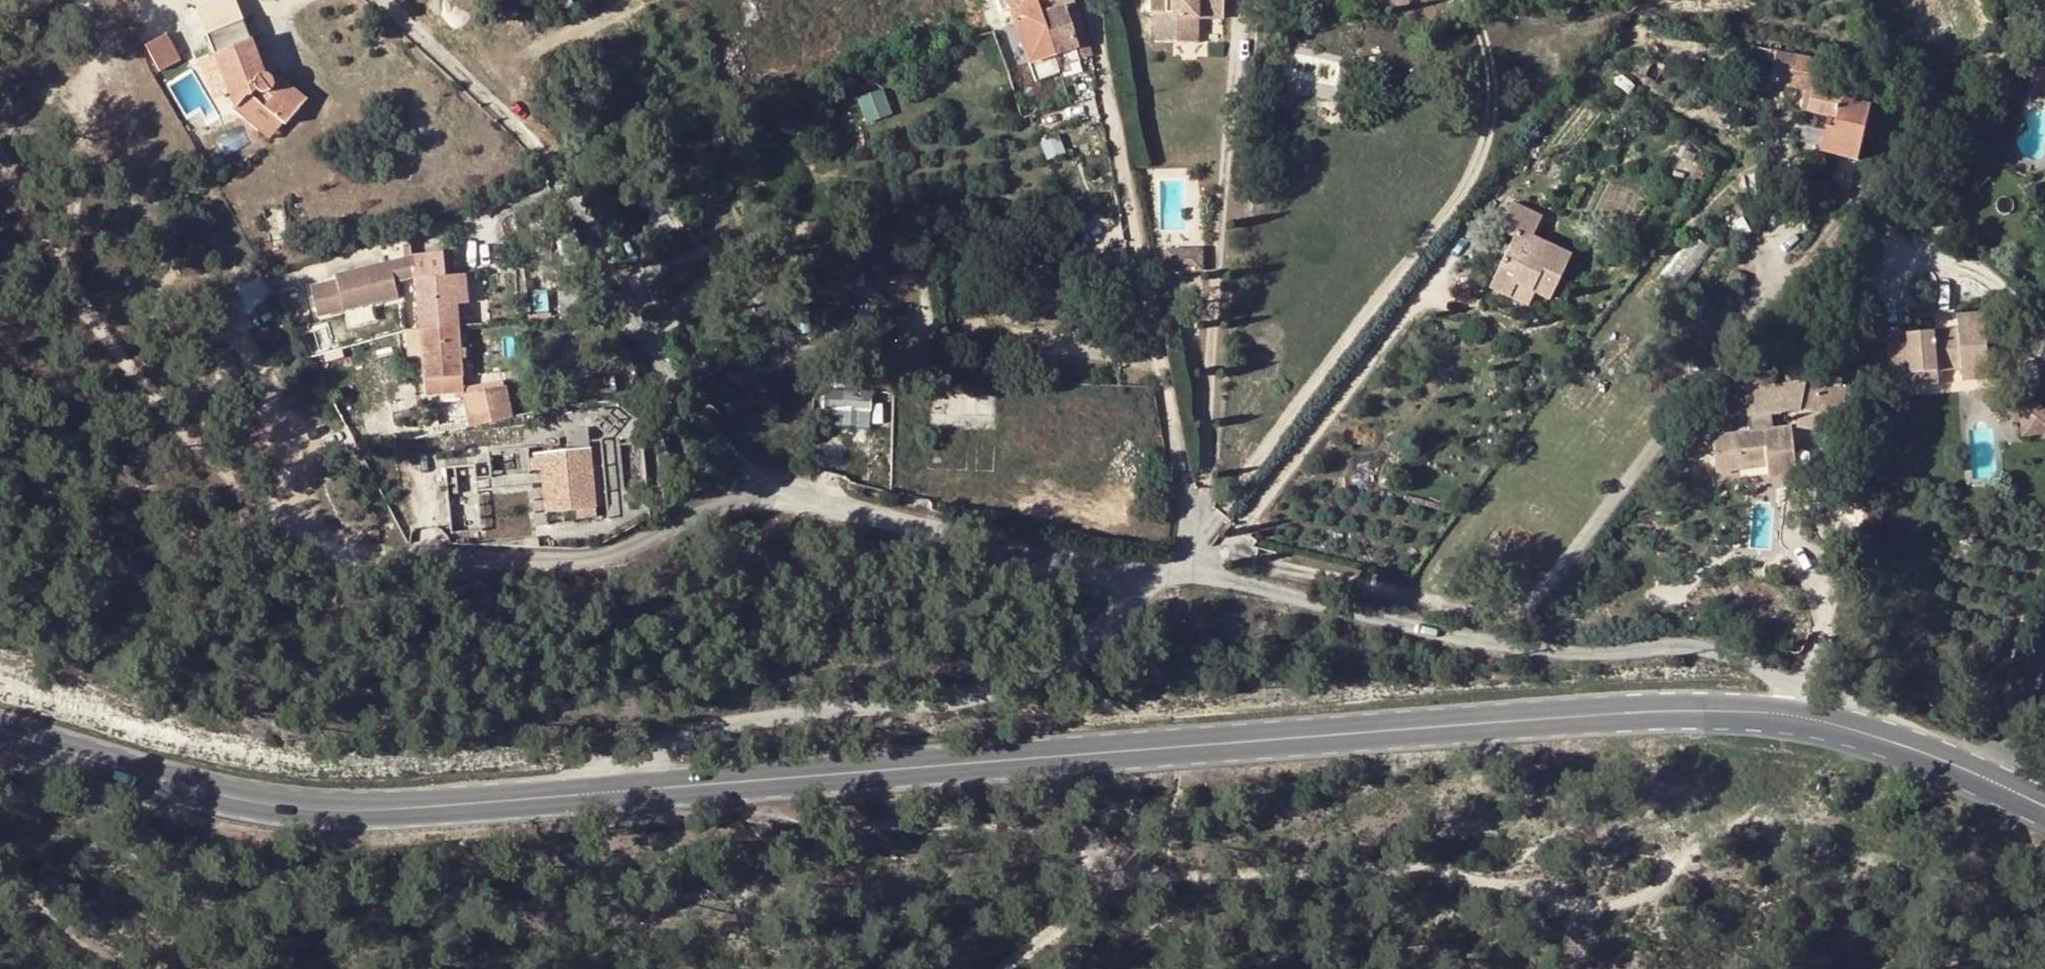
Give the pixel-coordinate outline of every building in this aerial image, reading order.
[(1046,1),(1055,41),(1089,37),(1084,14),(1073,15),(1071,0),(1054,0),(1046,1)] [(1197,49),(1196,24),(1196,12),(1221,11),(1221,0),(1148,0),(1149,21),(1157,20),(1158,51),(1197,49)] [(1055,41),(1046,1),(1026,4),(1034,45),(1055,41)] [(1221,11),(1196,12),(1196,24),(1221,23),(1221,11)] [(288,102),(300,89),(279,73),(271,55),(265,57),(250,24),(216,39),(236,102),(256,118),(279,95),(288,102)] [(163,70),(185,58),(170,31),(148,44),(163,70)] [(1834,153),(1874,160),(1884,100),(1857,96),(1862,64),(1767,49),(1762,79),(1812,87),(1808,109),(1840,115),(1834,153)] [(887,88),(861,95),(867,121),(893,115),(887,88)] [(265,126),(288,102),(279,95),(256,118),(265,126)] [(1525,230),(1536,212),(1505,195),(1490,220),(1503,229),(1477,276),(1500,289),(1510,275),(1523,284),(1538,293),(1563,251),(1525,230)] [(1159,264),(1169,264),(1167,242),(1158,243),(1159,264)] [(442,252),(416,254),(336,273),(337,278),(310,285),(319,318),(399,297),(397,282),(417,276),(423,399),(461,399),(457,303),(471,303),(469,272),(445,273),(442,252)] [(1523,284),(1510,275),(1500,289),(1514,298),(1523,284)] [(1977,366),(1977,301),(1950,302),(1951,318),(1900,320),(1903,373),(1927,372),(1927,364),(1927,353),(1952,352),(1954,364),(1954,366),(1977,366)] [(1927,364),(1954,364),(1952,352),(1927,353),(1927,364)] [(513,385),(466,392),(471,425),(518,418),(513,385)] [(830,388),(830,425),(876,425),(876,388),(830,388)] [(1826,418),(1820,399),(1816,389),(1788,396),(1791,409),(1797,426),(1826,418)] [(2035,406),(2036,421),(2027,422),(2028,437),(2044,436),(2044,405),(2035,406)] [(546,515),(602,511),(597,428),(571,429),(573,449),(542,451),(546,515)] [(1058,594),(1075,597),(1078,587),(1060,583),(1058,594)]
